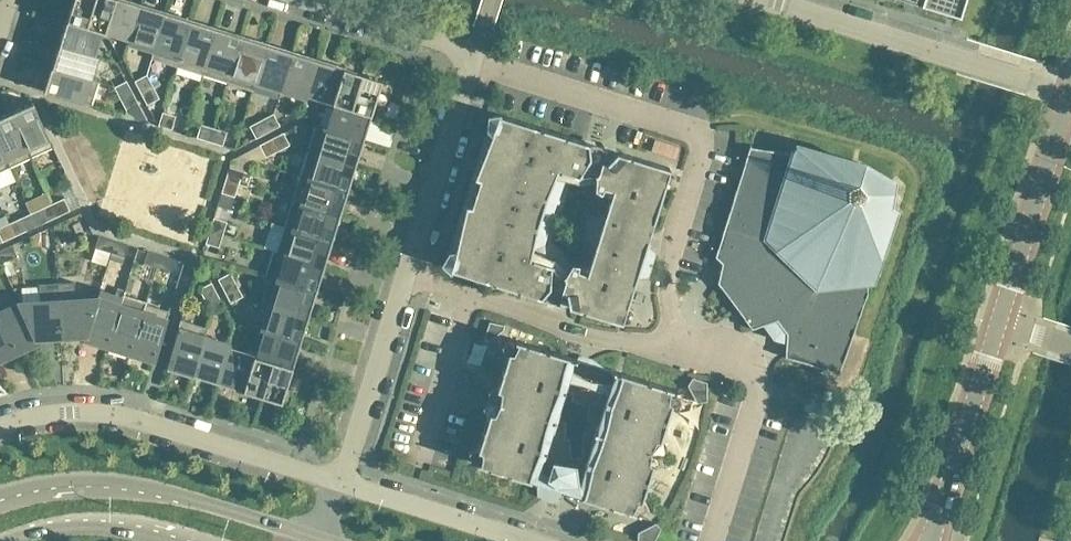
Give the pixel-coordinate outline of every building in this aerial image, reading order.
[(140,3),(130,0),(72,0),(66,18),(66,17),(57,43),(94,55),(100,36),(109,39),(110,34),(128,40),(140,3)] [(919,3),(958,15),(963,0),(920,0),(919,3)] [(153,51),(165,11),(140,3),(128,40),(127,43),(153,51)] [(176,67),(191,19),(165,11),(153,51),(150,59),(176,67)] [(202,75),(217,27),(191,19),(176,67),(202,75)] [(227,83),(242,35),(217,27),(202,75),(227,83)] [(253,91),(267,43),(242,35),(227,83),(253,91)] [(98,56),(94,55),(57,43),(50,67),(91,79),(98,56)] [(278,99),(280,91),(293,51),(267,43),(253,91),(278,99)] [(306,99),(308,96),(319,59),(293,51),(280,91),(306,99)] [(371,112),(381,79),(345,68),(345,67),(319,59),(308,96),(326,101),(325,106),(333,109),(327,128),(363,139),(372,113),(371,112)] [(98,81),(91,79),(50,67),(43,91),(90,106),(98,81)] [(152,86),(146,75),(134,81),(140,93),(152,86)] [(132,93),(126,81),(114,87),(120,99),(132,93)] [(159,98),(152,86),(140,93),(146,105),(159,98)] [(149,124),(138,104),(132,93),(120,99),(126,111),(125,116),(149,124)] [(53,146),(32,101),(9,112),(30,157),(53,146)] [(389,101),(382,120),(391,124),(399,105),(389,101)] [(9,167),(30,157),(9,112),(0,116),(0,148),(9,167)] [(171,130),(175,117),(162,113),(158,126),(171,130)] [(279,126),(273,114),(261,120),(267,132),(279,126)] [(621,322),(621,321),(628,320),(631,310),(626,305),(636,274),(646,275),(654,252),(645,245),(648,235),(669,168),(499,115),(492,116),(446,264),(451,269),(621,322)] [(267,132),(261,120),(249,126),(256,138),(267,132)] [(209,141),(213,128),(200,124),(196,137),(209,141)] [(355,165),(363,139),(327,128),(316,124),(308,150),(355,165)] [(222,145),(226,132),(213,128),(209,141),(222,145)] [(289,145),(283,133),(271,139),(277,151),(289,145)] [(277,151),(271,139),(259,145),(266,157),(277,151)] [(876,266),(894,210),(892,209),(891,212),(884,211),(888,188),(883,186),(886,180),(891,183),(891,181),(863,164),(796,146),(793,151),(794,154),(788,155),(787,153),(750,147),(751,144),(750,144),(715,257),(721,263),(717,283),(751,329),(777,320),(787,333),(786,333),(785,357),(837,373),(836,375),(838,376),(867,293),(867,281),(872,281),(873,274),(872,273),(874,268),(875,268),(876,266)] [(0,148),(0,171),(9,167),(0,148)] [(347,190),(355,165),(308,150),(300,175),(347,190)] [(238,184),(242,171),(229,167),(225,180),(238,184)] [(339,216),(347,190),(300,175),(292,201),(339,216)] [(234,197),(238,184),(225,180),(221,193),(234,197)] [(69,211),(63,198),(51,204),(57,216),(69,211)] [(332,241),(339,216),(292,201),(284,226),(332,241)] [(57,216),(51,204),(30,214),(35,226),(45,222),(57,216)] [(239,226),(226,222),(223,221),(227,208),(217,205),(209,230),(222,234),(235,238),(239,226)] [(35,226),(30,214),(8,224),(14,236),(26,231),(35,226)] [(14,236),(8,224),(6,221),(0,224),(0,238),(2,242),(14,236)] [(324,266),(332,241),(284,226),(276,251),(324,266)] [(218,247),(222,234),(209,230),(205,243),(218,247)] [(111,253),(115,241),(98,236),(94,248),(111,253)] [(72,238),(57,240),(58,257),(74,255),(72,238)] [(124,257),(128,245),(115,241),(111,253),(124,257)] [(11,245),(0,250),(0,262),(0,263),(16,256),(11,245)] [(156,267),(160,255),(147,251),(143,263),(156,267)] [(316,291),(324,266),(276,251),(276,252),(272,251),(264,274),(269,276),(268,277),(316,291)] [(169,271),(173,259),(160,255),(156,267),(169,271)] [(236,285),(230,273),(218,279),(224,291),(236,285)] [(308,317),(316,291),(268,277),(261,302),(308,317)] [(217,294),(211,283),(199,289),(205,301),(217,294)] [(242,296),(236,285),(224,291),(230,303),(242,296)] [(107,346),(123,294),(122,294),(123,290),(116,288),(114,295),(99,290),(98,290),(95,298),(58,301),(60,336),(84,334),(83,338),(84,338),(107,346)] [(20,303),(0,312),(0,318),(15,351),(37,341),(35,337),(60,336),(58,301),(57,290),(40,291),(40,302),(20,303)] [(130,353),(145,304),(146,301),(123,294),(107,346),(130,353)] [(223,306),(217,294),(205,301),(211,312),(223,306)] [(300,342),(308,317),(261,302),(260,303),(268,305),(260,330),(300,342)] [(153,360),(168,312),(168,311),(145,304),(130,353),(153,360)] [(15,351),(0,318),(0,358),(15,351)] [(193,376),(205,336),(207,328),(180,320),(165,367),(193,376)] [(502,330),(503,325),(489,322),(484,337),(489,340),(502,330)] [(280,402),(291,369),(292,369),(300,342),(260,330),(264,332),(258,351),(250,348),(248,353),(229,347),(218,383),(244,392),(244,391),(280,402)] [(218,383),(229,347),(230,343),(205,336),(193,376),(218,383)] [(647,507),(646,505),(645,505),(644,501),(641,499),(652,465),(655,465),(659,463),(661,462),(658,452),(666,446),(665,444),(664,444),(663,440),(660,438),(670,404),(674,404),(678,402),(680,401),(677,392),(677,390),(509,338),(508,340),(501,345),(502,347),(504,351),(507,353),(496,387),(493,387),(489,390),(488,389),(487,391),(490,400),(485,403),(489,409),(491,411),(488,414),(477,448),(474,448),(470,450),(468,451),(471,460),(470,462),(538,483),(538,482),(542,483),(542,496),(550,499),(557,488),(562,490),(639,514),(639,513),(647,507)] [(706,401),(706,382),(691,378),(687,385),(696,402),(706,401)] [(637,540),(654,540),(660,528),(655,523),(638,532),(637,540)]
